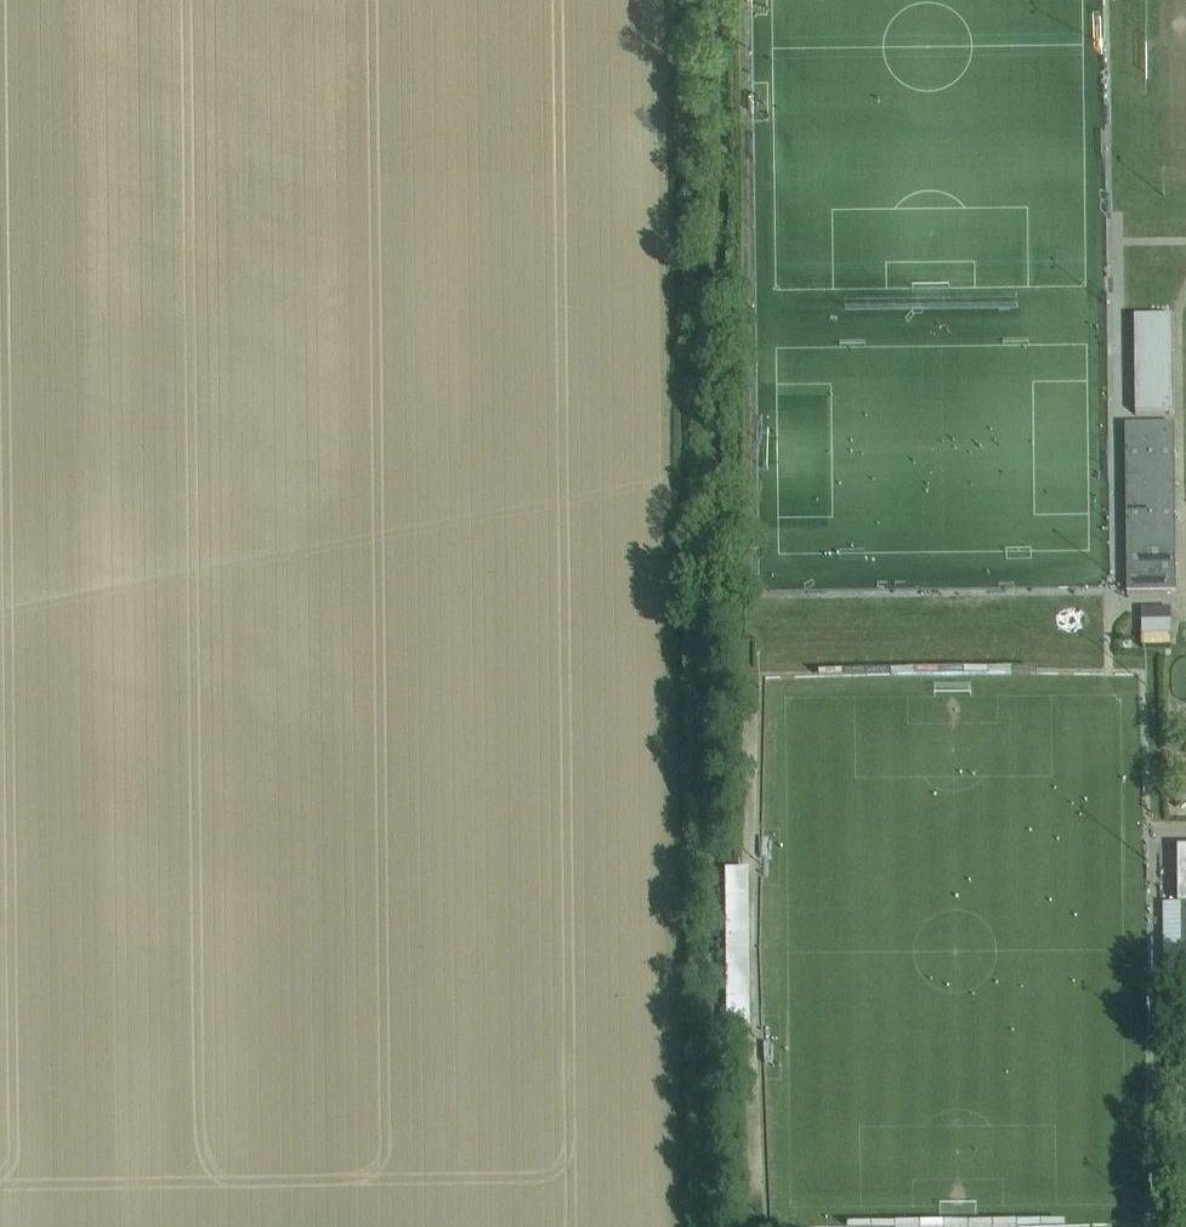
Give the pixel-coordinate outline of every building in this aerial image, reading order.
[(1136,415),(1174,414),(1173,317),(1135,318),(1136,415)] [(1125,594),(1151,594),(1176,594),(1174,425),(1123,426),(1125,594)] [(1141,636),(1171,635),(1170,610),(1141,611),(1141,636)] [(768,864),(752,863),(750,913),(766,913),(768,864)]
